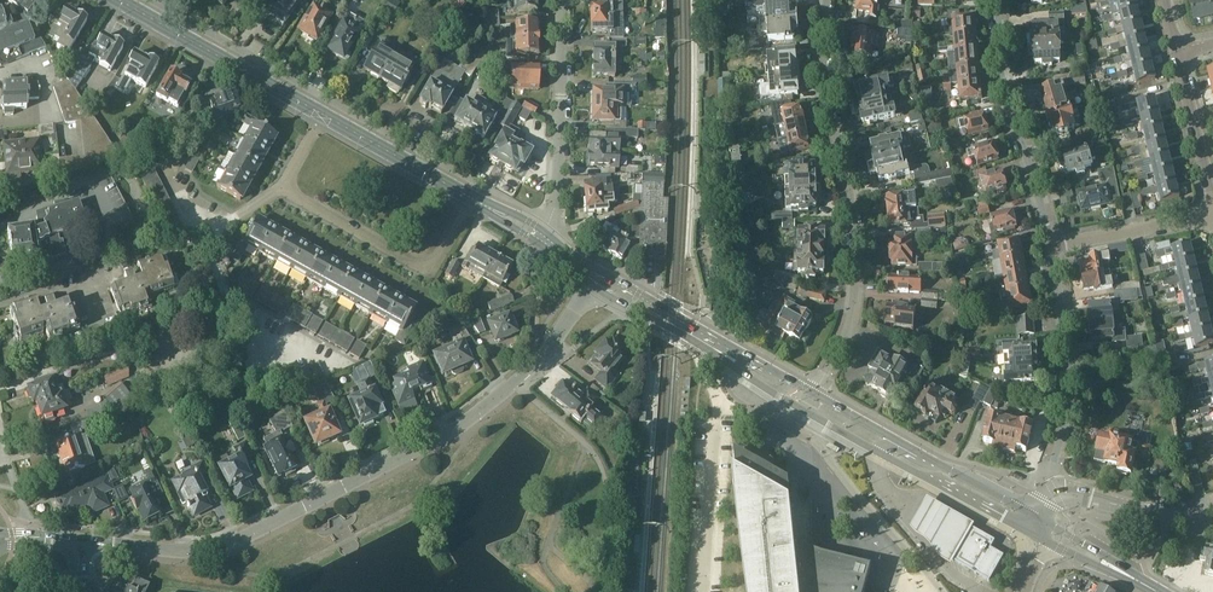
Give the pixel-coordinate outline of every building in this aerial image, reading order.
[(10,5),(19,11),(20,9),(27,14),(32,8),(33,8),(38,1),(40,2),(42,0),(13,0),(10,5)] [(268,12),(277,18),(275,21),(283,26),(292,12),(298,17),(301,11),(306,4),(305,3),(307,0),(276,0),(268,12)] [(315,45),(335,10),(319,0),(311,14),(309,13),(299,31),(308,37),(307,40),(315,45)] [(399,0),(391,0),(384,11),(393,17),(402,2),(399,0)] [(538,3),(537,1),(537,0),(514,0),(515,12),(537,10),(537,8),(539,7),(538,3)] [(591,1),(592,16),(612,16),(622,16),(622,2),(620,2),(620,0),(606,0),(606,1),(591,1)] [(751,2),(751,5),(755,8),(757,8),(757,16),(759,16),(760,26),(795,23),(798,23),(798,16),(797,6),(780,7),(779,0),(775,0),(754,1),(751,2)] [(856,10),(868,11),(868,12),(870,12),(870,17),(877,18),(877,17),(879,0),(857,0),(856,10)] [(1100,3),(1102,8),(1110,6),(1112,15),(1113,16),(1120,14),(1139,10),(1136,0),(1112,0),(1100,3)] [(1190,1),(1194,19),(1204,16),(1204,13),(1211,12),(1208,0),(1195,0),(1190,1)] [(55,26),(49,36),(58,42),(55,47),(68,55),(75,59),(79,53),(82,49),(74,44),(87,22),(86,18),(80,15),(78,16),(75,15),(79,9),(71,5),(68,11),(67,10),(57,27),(55,26)] [(1120,14),(1113,16),(1114,20),(1116,29),(1116,30),(1123,28),(1142,24),(1139,10),(1120,14)] [(498,11),(484,12),(484,20),(500,19),(499,11),(498,11)] [(960,11),(949,12),(949,19),(953,19),(953,25),(950,25),(951,36),(954,35),(954,36),(976,34),(974,16),(974,15),(973,15),(972,15),(972,16),(971,16),(971,17),(961,18),(960,11)] [(1032,35),(1027,35),(1028,46),(1059,44),(1064,43),(1063,33),(1065,33),(1064,13),(1050,14),(1050,22),(1040,23),(1041,26),(1033,26),(1033,34),(1032,34),(1032,35)] [(12,25),(8,14),(4,16),(3,15),(0,16),(0,30),(12,25)] [(348,14),(328,50),(332,53),(344,59),(345,59),(346,59),(347,59),(348,59),(349,58),(351,54),(351,53),(351,52),(351,51),(351,50),(350,49),(350,48),(349,48),(354,37),(355,37),(359,31),(358,30),(359,28),(363,22),(355,18),(348,14)] [(612,16),(592,16),(592,32),(607,32),(607,39),(608,39),(623,39),(622,16),(612,16)] [(500,19),(484,20),(485,28),(485,29),(500,28),(500,19)] [(454,24),(448,20),(443,29),(449,33),(454,24)] [(898,21),(897,28),(898,28),(912,30),(913,22),(898,21)] [(538,25),(538,23),(511,24),(511,39),(539,38),(539,32),(540,32),(539,25),(538,25)] [(795,23),(760,26),(761,34),(768,33),(769,43),(799,41),(799,29),(798,23),(795,23)] [(17,59),(46,47),(40,38),(35,40),(28,24),(0,36),(0,65),(0,66),(17,59)] [(1142,24),(1123,28),(1126,42),(1146,38),(1142,24)] [(898,28),(897,36),(912,38),(912,30),(898,28)] [(851,49),(851,55),(860,56),(871,57),(872,47),(878,47),(879,41),(880,34),(859,31),(854,31),(853,36),(853,39),(852,41),(851,45),(852,47),(852,49),(851,49)] [(948,45),(938,46),(938,54),(948,53),(956,52),(977,50),(976,34),(954,36),(955,46),(948,46),(948,45)] [(65,75),(76,93),(82,85),(79,83),(95,58),(100,61),(98,64),(101,66),(110,71),(123,48),(123,47),(122,44),(117,41),(114,42),(113,42),(103,37),(98,45),(96,43),(87,58),(79,53),(75,59),(65,75)] [(1095,37),(1087,43),(1089,51),(1098,49),(1095,37)] [(539,38),(511,39),(511,53),(516,53),(516,55),(535,55),(539,55),(539,52),(540,52),(540,46),(539,46),(539,38)] [(1146,38),(1126,42),(1130,55),(1149,51),(1146,38)] [(593,55),(593,58),(594,60),(594,62),(615,62),(620,62),(622,62),(622,46),(626,46),(626,39),(623,39),(608,39),(608,46),(594,46),(594,53),(593,55)] [(380,78),(393,55),(389,53),(393,46),(383,40),(365,70),(371,73),(370,74),(378,79),(379,78),(380,78)] [(1059,44),(1028,46),(1028,55),(1033,55),(1034,55),(1035,63),(1042,63),(1043,65),(1052,65),(1052,62),(1060,62),(1059,44)] [(956,52),(948,53),(949,69),(957,68),(979,66),(977,50),(956,52)] [(1130,55),(1114,59),(1115,65),(1131,61),(1133,70),(1152,65),(1149,51),(1130,55)] [(119,82),(114,79),(108,88),(114,92),(116,88),(123,93),(131,79),(135,81),(134,82),(146,88),(161,58),(152,53),(148,60),(145,58),(144,59),(135,54),(129,64),(131,64),(124,76),(123,75),(119,82)] [(775,54),(768,54),(770,76),(799,73),(798,63),(796,63),(795,53),(775,54)] [(393,55),(380,78),(380,79),(380,80),(381,80),(382,79),(390,84),(387,88),(397,94),(400,90),(400,91),(403,85),(413,67),(393,55)] [(464,66),(462,70),(443,59),(419,101),(421,103),(421,106),(425,108),(428,106),(441,114),(465,72),(473,77),(474,75),(478,67),(481,62),(481,61),(475,61),(471,61),(467,68),(464,66)] [(1088,61),(1076,63),(1076,65),(1077,72),(1077,75),(1083,74),(1089,74),(1088,61)] [(481,62),(478,67),(492,74),(492,62),(490,62),(481,62)] [(593,65),(593,68),(594,70),(594,77),(602,77),(615,77),(615,72),(620,72),(620,62),(615,62),(594,62),(594,63),(593,65)] [(912,63),(897,66),(899,74),(914,70),(912,63)] [(1152,65),(1133,70),(1137,84),(1156,79),(1152,65)] [(957,68),(949,69),(951,85),(959,84),(981,82),(980,79),(979,66),(957,68)] [(539,72),(539,68),(531,68),(531,67),(519,67),(519,68),(511,67),(511,68),(503,68),(503,78),(510,78),(510,89),(539,89),(539,86),(539,84),(540,82),(539,80),(539,77),(540,76),(540,73),(539,72)] [(180,78),(170,72),(157,96),(179,108),(186,95),(185,95),(190,85),(189,85),(192,81),(191,78),(186,76),(184,76),(181,80),(179,79),(180,78)] [(924,72),(917,73),(920,85),(926,84),(924,72)] [(762,87),(761,90),(761,97),(763,99),(771,98),(771,103),(772,102),(782,102),(791,101),(793,101),(793,95),(799,94),(798,84),(800,84),(799,73),(770,76),(770,87),(762,87)] [(1057,86),(1044,89),(1045,92),(1047,100),(1044,101),(1046,106),(1047,110),(1050,109),(1051,114),(1076,106),(1073,95),(1067,97),(1064,87),(1071,85),(1071,86),(1085,85),(1085,77),(1087,77),(1087,79),(1092,79),(1091,74),(1089,74),(1083,74),(1083,75),(1070,76),(1054,77),(1057,86)] [(61,178),(119,157),(76,93),(65,75),(61,77),(63,82),(52,86),(65,124),(80,123),(83,155),(59,159),(61,172),(61,178)] [(646,85),(647,76),(633,76),(633,84),(633,85),(646,85)] [(853,96),(852,97),(854,107),(891,98),(889,88),(894,87),(892,79),(887,80),(887,79),(855,86),(857,95),(853,96)] [(721,80),(718,81),(719,89),(727,89),(727,80),(721,80)] [(5,115),(14,115),(13,109),(26,108),(26,99),(38,99),(38,89),(40,89),(40,88),(38,88),(38,83),(29,84),(28,81),(3,82),(4,97),(3,97),(3,98),(1,100),(1,107),(2,107),(4,109),(5,115)] [(959,84),(951,85),(953,101),(960,101),(982,98),(981,82),(959,84)] [(608,91),(593,91),(593,106),(621,106),(621,91),(633,91),(633,85),(633,84),(608,84),(608,91)] [(932,88),(921,89),(924,103),(932,102),(932,88)] [(238,105),(234,95),(231,96),(230,92),(223,89),(206,95),(203,102),(204,106),(203,107),(209,124),(232,116),(231,112),(239,109),(237,105),(238,105)] [(1111,91),(1096,95),(1098,102),(1113,99),(1111,91)] [(454,121),(468,130),(480,110),(486,99),(477,94),(471,104),(461,98),(450,116),(455,119),(454,121)] [(891,98),(854,107),(855,109),(856,115),(858,116),(861,115),(863,124),(895,117),(900,115),(899,108),(894,109),(891,98)] [(1136,103),(1121,107),(1122,112),(1138,109),(1140,118),(1159,113),(1156,98),(1136,103)] [(480,110),(468,130),(484,139),(498,114),(493,112),(495,109),(485,103),(487,100),(486,99),(480,110)] [(506,116),(513,102),(508,99),(500,113),(506,116)] [(1113,99),(1098,102),(1100,110),(1115,106),(1113,99)] [(526,100),(522,107),(535,114),(539,108),(526,100)] [(771,103),(776,125),(785,125),(804,120),(801,105),(793,107),(791,101),(782,102),(772,102),(771,103)] [(506,132),(504,131),(489,158),(492,159),(493,161),(496,163),(498,163),(506,167),(506,169),(510,171),(511,170),(514,172),(518,174),(523,166),(531,152),(520,146),(522,141),(516,138),(520,131),(510,126),(521,107),(513,102),(506,116),(500,125),(507,129),(506,132)] [(622,106),(621,106),(593,106),(593,122),(608,122),(608,129),(621,129),(629,130),(629,121),(622,121),(622,106)] [(1053,118),(1048,120),(1050,126),(1051,126),(1053,133),(1056,132),(1056,133),(1057,133),(1058,135),(1061,134),(1067,132),(1066,131),(1075,128),(1075,127),(1082,125),(1080,118),(1079,117),(1080,117),(1076,106),(1051,114),(1052,116),(1053,118)] [(531,113),(524,109),(519,118),(526,122),(531,113)] [(249,127),(234,153),(258,167),(259,165),(261,164),(263,161),(262,159),(272,143),(274,142),(276,139),(275,137),(276,135),(262,127),(264,124),(245,113),(240,122),(249,127)] [(1159,113),(1140,118),(1143,131),(1162,127),(1159,113)] [(964,120),(960,121),(962,130),(966,128),(968,136),(989,131),(989,129),(989,127),(988,123),(987,122),(985,114),(964,119),(964,120)] [(160,137),(167,141),(167,140),(168,140),(167,139),(177,122),(170,118),(160,137)] [(939,118),(925,121),(928,135),(942,132),(939,118)] [(785,125),(776,125),(779,139),(788,139),(808,134),(807,133),(809,133),(807,126),(806,126),(804,120),(785,125)] [(168,140),(180,136),(185,126),(177,122),(167,139),(168,140)] [(646,130),(646,122),(638,122),(638,130),(646,130)] [(56,124),(39,126),(40,136),(57,134),(56,124)] [(732,125),(723,127),(726,144),(735,142),(732,125)] [(1162,127),(1143,131),(1147,145),(1166,140),(1162,127)] [(205,134),(212,138),(215,133),(208,129),(205,134)] [(629,130),(621,129),(608,129),(605,129),(605,136),(590,136),(590,142),(589,142),(588,144),(588,148),(589,149),(589,151),(610,152),(610,151),(618,151),(619,138),(638,138),(638,130),(629,130)] [(205,134),(202,139),(209,144),(212,138),(205,134)] [(788,139),(779,139),(781,148),(783,154),(792,152),(792,153),(794,153),(811,149),(808,134),(788,139)] [(872,152),(866,154),(868,165),(906,156),(904,148),(905,148),(911,146),(908,136),(901,137),(888,140),(887,139),(879,141),(880,142),(871,144),(872,152)] [(3,143),(5,160),(42,155),(40,139),(3,143)] [(209,144),(202,139),(199,145),(206,149),(209,144)] [(1166,140),(1147,145),(1150,159),(1169,154),(1166,140)] [(978,147),(967,151),(970,159),(975,157),(978,166),(999,160),(998,158),(999,156),(998,151),(996,151),(993,142),(985,145),(985,143),(978,146),(978,147)] [(1085,145),(1080,146),(1082,151),(1094,147),(1093,142),(1085,145)] [(958,143),(948,146),(949,153),(960,150),(958,143)] [(739,145),(729,147),(731,163),(741,161),(739,145)] [(194,155),(200,159),(205,151),(198,147),(194,155)] [(1059,159),(1058,161),(1060,168),(1064,169),(1066,168),(1068,174),(1076,172),(1077,175),(1085,173),(1084,170),(1092,167),(1091,163),(1093,163),(1092,160),(1096,159),(1093,149),(1059,159)] [(610,153),(610,152),(589,151),(589,153),(588,155),(588,158),(589,160),(588,166),(617,168),(618,153),(610,153)] [(257,169),(258,167),(234,153),(219,182),(217,187),(240,200),(243,196),(244,195),(245,193),(245,191),(254,174),(256,174),(258,171),(257,169)] [(1169,154),(1150,159),(1153,173),(1173,168),(1169,154)] [(42,155),(5,160),(7,175),(43,171),(42,155)] [(137,169),(150,163),(147,155),(133,162),(137,169)] [(194,155),(189,162),(196,166),(200,159),(194,155)] [(906,156),(868,165),(871,175),(878,173),(880,181),(889,179),(889,180),(897,178),(897,177),(910,174),(914,173),(916,185),(924,184),(935,181),(954,178),(954,177),(952,169),(930,174),(929,169),(928,167),(926,166),(924,165),(913,168),(913,167),(913,168),(913,166),(908,167),(906,156)] [(189,162),(188,165),(185,169),(192,173),(195,169),(196,166),(189,162)] [(140,176),(154,169),(150,163),(137,169),(140,176)] [(790,168),(785,169),(785,188),(822,186),(821,176),(815,176),(815,166),(807,167),(807,163),(798,163),(798,167),(790,168)] [(1079,194),(1077,196),(1079,201),(1081,202),(1083,209),(1092,207),(1095,208),(1098,207),(1101,205),(1109,203),(1112,202),(1111,199),(1116,197),(1118,205),(1121,204),(1119,197),(1113,167),(1099,171),(1099,172),(1101,180),(1102,185),(1078,191),(1079,194)] [(1173,168),(1153,173),(1157,187),(1176,183),(1173,168)] [(45,184),(59,179),(58,169),(44,174),(45,184)] [(154,169),(140,176),(144,183),(157,176),(154,169)] [(1002,171),(981,178),(985,192),(997,188),(999,193),(1006,190),(1005,186),(1006,186),(1002,171)] [(85,205),(88,224),(129,210),(112,176),(66,192),(69,200),(71,200),(72,204),(79,201),(81,206),(85,205)] [(147,190),(161,183),(157,176),(144,183),(147,190)] [(951,178),(936,181),(938,192),(953,189),(951,178)] [(605,182),(584,183),(586,198),(607,196),(613,195),(612,188),(606,188),(605,182)] [(665,183),(643,182),(641,219),(639,257),(665,258),(668,199),(664,199),(665,183)] [(161,183),(147,190),(151,197),(164,190),(161,183)] [(1141,192),(1131,195),(1134,207),(1141,206),(1139,198),(1158,193),(1160,202),(1180,197),(1176,183),(1157,187),(1157,188),(1141,191),(1141,192)] [(822,186),(785,188),(786,199),(786,208),(791,208),(791,212),(792,212),(799,212),(809,212),(809,208),(817,207),(816,198),(822,197),(822,186)] [(154,203),(168,197),(164,190),(151,197),(154,203)] [(642,195),(634,194),(634,202),(614,209),(617,215),(641,207),(642,195)] [(886,198),(885,200),(885,203),(887,204),(887,206),(889,206),(890,211),(909,209),(917,209),(915,194),(908,194),(886,196),(886,198)] [(1130,194),(1123,196),(1126,211),(1134,209),(1130,194)] [(607,196),(586,198),(587,214),(608,212),(608,205),(614,205),(613,195),(607,196)] [(168,197),(154,203),(157,210),(171,203),(168,197)] [(71,200),(69,200),(54,203),(55,206),(41,211),(42,213),(38,217),(37,217),(39,230),(34,231),(34,226),(8,230),(12,258),(38,254),(38,253),(37,248),(41,248),(41,249),(42,257),(60,257),(61,256),(64,255),(66,253),(63,244),(60,244),(59,234),(66,232),(67,234),(89,230),(88,224),(85,205),(81,206),(79,201),(72,204),(71,200)] [(1177,201),(1163,205),(1165,210),(1179,207),(1177,201)] [(161,217),(175,210),(171,203),(157,210),(161,217)] [(988,206),(978,209),(980,216),(990,213),(988,206)] [(888,219),(887,220),(887,224),(889,225),(889,227),(911,224),(911,230),(916,229),(930,229),(945,228),(944,215),(927,217),(928,224),(924,225),(923,218),(918,218),(918,209),(917,209),(909,209),(890,211),(891,217),(888,217),(888,219)] [(175,210),(161,217),(165,224),(178,217),(175,210)] [(1013,211),(991,216),(995,232),(1017,227),(1016,225),(1018,222),(1017,218),(1014,217),(1013,211)] [(787,213),(772,213),(773,221),(782,221),(792,220),(792,212),(791,212),(787,212),(787,213)] [(178,217),(165,224),(168,231),(182,224),(178,217)] [(248,245),(275,261),(289,238),(287,237),(287,234),(284,232),(282,234),(265,224),(264,221),(261,219),(259,221),(257,220),(249,234),(246,232),(231,258),(238,262),(248,245)] [(168,231),(172,237),(178,235),(178,234),(185,231),(182,224),(168,231)] [(607,251),(608,251),(618,233),(605,225),(595,244),(600,247),(602,249),(605,250),(607,251)] [(795,241),(795,252),(830,253),(831,243),(825,243),(825,232),(817,232),(817,228),(808,227),(808,232),(800,232),(800,233),(795,233),(795,241)] [(178,234),(178,235),(182,242),(196,236),(191,228),(185,231),(178,234)] [(890,243),(888,245),(888,248),(890,249),(890,251),(912,251),(917,251),(917,240),(920,240),(920,237),(931,237),(930,229),(916,229),(916,235),(894,236),(894,241),(892,242),(890,242),(890,243)] [(616,256),(622,259),(632,241),(618,233),(608,251),(610,252),(611,254),(614,256),(616,256)] [(748,235),(739,236),(741,246),(748,247),(748,246),(748,242),(748,235)] [(998,250),(992,252),(994,261),(1023,255),(1020,239),(1019,238),(1018,238),(1018,237),(1017,237),(1016,238),(1015,239),(1015,240),(997,244),(998,250)] [(291,239),(289,238),(275,261),(307,279),(320,256),(319,255),(318,252),(315,250),(313,251),(297,242),(296,239),(293,238),(291,239)] [(953,245),(953,246),(955,251),(969,247),(967,241),(966,240),(965,240),(965,239),(964,239),(963,239),(963,238),(962,238),(961,238),(960,238),(959,238),(958,239),(957,239),(956,240),(955,240),(955,241),(954,242),(954,243),(953,244),(953,245)] [(1160,244),(1155,245),(1156,248),(1157,252),(1157,253),(1158,259),(1173,255),(1175,263),(1194,258),(1191,244),(1181,247),(1174,249),(1172,249),(1171,246),(1170,243),(1170,242),(1165,243),(1160,244)] [(461,266),(481,277),(494,255),(486,251),(487,248),(480,244),(478,247),(477,246),(475,249),(472,248),(461,266)] [(748,247),(741,246),(744,267),(749,300),(756,299),(755,291),(756,291),(753,271),(754,255),(755,256),(755,248),(748,247)] [(1087,260),(1080,262),(1081,268),(1080,270),(1080,273),(1082,274),(1082,276),(1110,271),(1108,261),(1110,261),(1109,254),(1109,252),(1113,251),(1112,246),(1108,247),(1090,250),(1092,257),(1089,258),(1089,260),(1087,260)] [(890,252),(888,254),(888,257),(890,259),(890,261),(892,261),(892,267),(895,267),(917,266),(917,264),(917,258),(912,258),(912,251),(890,251),(890,252)] [(795,252),(794,272),(799,272),(799,273),(807,274),(806,278),(816,279),(817,273),(824,273),(824,264),(830,264),(830,253),(795,252)] [(120,286),(111,289),(119,312),(121,319),(132,314),(131,311),(151,304),(147,292),(150,291),(152,295),(174,287),(180,285),(176,273),(170,275),(167,267),(170,266),(167,255),(160,257),(138,265),(141,274),(142,278),(135,280),(132,273),(124,276),(127,283),(120,286)] [(322,257),(320,256),(307,279),(339,297),(352,273),(350,272),(350,270),(347,268),(345,269),(327,259),(328,257),(324,255),(322,257)] [(512,266),(494,255),(481,277),(483,278),(486,274),(502,283),(502,282),(505,283),(509,276),(507,275),(512,266)] [(1023,255),(994,261),(997,277),(1003,276),(1026,272),(1025,266),(1023,255)] [(1145,255),(1138,257),(1141,272),(1149,270),(1145,255)] [(1169,264),(1168,264),(1170,270),(1177,268),(1179,277),(1198,272),(1194,258),(1175,263),(1169,264)] [(461,265),(454,261),(446,275),(453,279),(461,265)] [(946,263),(919,263),(919,272),(946,272),(946,263)] [(43,274),(46,281),(55,278),(52,271),(43,274)] [(773,278),(772,280),(776,281),(786,284),(788,284),(797,286),(799,277),(776,271),(774,271),(773,275),(773,278)] [(1082,278),(1081,279),(1082,282),(1084,284),(1084,286),(1085,290),(1095,288),(1095,291),(1113,288),(1111,280),(1112,277),(1112,274),(1111,272),(1110,271),(1082,276),(1082,278)] [(1026,272),(1003,276),(1006,291),(1029,287),(1026,272)] [(1179,277),(1163,281),(1164,286),(1168,285),(1169,287),(1180,284),(1182,291),(1201,287),(1198,272),(1179,277)] [(354,275),(352,273),(339,297),(370,314),(383,291),(381,290),(381,288),(379,286),(376,287),(359,278),(359,275),(356,273),(354,275)] [(241,292),(248,279),(241,275),(234,288),(241,292)] [(889,276),(888,292),(909,293),(921,293),(922,277),(910,277),(889,276)] [(255,283),(248,279),(241,292),(247,296),(255,283)] [(776,281),(775,287),(786,290),(788,284),(786,284),(776,281)] [(1138,282),(1120,284),(1121,292),(1136,290),(1139,290),(1138,282)] [(255,283),(247,296),(252,298),(259,285),(255,283)] [(259,302),(266,289),(262,287),(254,300),(259,302)] [(799,287),(797,295),(811,298),(825,301),(827,294),(799,287)] [(1006,291),(1000,292),(1003,308),(1018,308),(1027,305),(1028,305),(1028,306),(1029,306),(1030,306),(1031,306),(1031,305),(1032,304),(1029,287),(1006,291)] [(1152,287),(1146,289),(1148,298),(1154,297),(1152,287)] [(1201,287),(1182,291),(1185,306),(1205,301),(1201,287)] [(273,293),(266,289),(259,302),(266,306),(273,293)] [(923,290),(922,300),(935,301),(937,301),(938,292),(923,290)] [(1121,292),(1113,293),(1114,304),(1117,303),(1117,305),(1123,305),(1123,302),(1137,300),(1136,290),(1121,292)] [(370,314),(400,331),(395,339),(405,345),(417,323),(409,319),(415,308),(413,307),(413,305),(410,304),(408,305),(391,295),(390,293),(388,291),(386,293),(383,291),(370,314)] [(272,310),(280,297),(273,293),(266,306),(272,310)] [(512,295),(488,304),(492,313),(515,303),(512,295)] [(286,301),(280,297),(272,310),(279,314),(286,301)] [(775,303),(763,325),(780,335),(782,332),(792,337),(800,342),(801,341),(806,343),(811,333),(806,331),(813,320),(790,306),(792,302),(783,297),(779,305),(775,303)] [(922,300),(921,308),(936,310),(937,301),(935,301),(922,300)] [(35,301),(13,309),(16,320),(14,321),(21,341),(43,333),(42,329),(45,328),(49,340),(69,333),(68,330),(79,326),(76,317),(71,303),(62,306),(55,309),(52,301),(44,304),(47,311),(40,314),(39,310),(35,301)] [(286,301),(279,314),(283,316),(291,303),(286,301)] [(1205,301),(1185,306),(1189,320),(1208,315),(1205,301)] [(888,304),(886,323),(895,324),(896,324),(896,328),(914,330),(915,316),(916,307),(909,306),(909,304),(893,302),(893,305),(888,304)] [(1089,315),(1088,319),(1090,322),(1090,324),(1112,322),(1111,312),(1118,311),(1117,305),(1117,303),(1114,304),(1110,304),(1089,306),(1090,313),(1089,313),(1089,315)] [(290,320),(298,307),(294,305),(286,318),(290,320)] [(305,328),(312,315),(298,307),(290,320),(305,328)] [(312,315),(305,328),(311,332),(319,319),(312,315)] [(1208,315),(1189,320),(1192,334),(1212,329),(1208,315)] [(504,338),(518,332),(514,323),(513,324),(509,316),(488,324),(496,341),(498,341),(499,342),(504,340),(504,338)] [(481,317),(472,320),(480,333),(487,331),(481,317)] [(1034,318),(1018,319),(1019,335),(1034,334),(1034,318)] [(319,319),(311,332),(316,334),(323,321),(319,319)] [(1090,326),(1089,329),(1091,332),(1091,334),(1092,334),(1093,341),(1112,339),(1113,343),(1126,342),(1125,338),(1124,328),(1113,330),(1112,322),(1090,324),(1090,326)] [(323,338),(330,325),(326,323),(318,336),(323,338)] [(337,329),(330,325),(323,338),(329,342),(337,329)] [(443,373),(445,373),(451,370),(453,374),(456,375),(462,372),(463,369),(461,365),(470,362),(462,344),(463,344),(462,341),(470,338),(462,325),(449,329),(452,337),(453,339),(452,339),(454,343),(434,351),(436,355),(436,356),(443,373)] [(343,333),(337,329),(329,342),(336,346),(343,333)] [(1176,338),(1178,342),(1193,339),(1194,341),(1196,348),(1212,344),(1212,335),(1212,329),(1192,334),(1176,338)] [(350,336),(343,333),(336,346),(343,350),(350,336)] [(355,339),(350,336),(343,350),(347,352),(355,339)] [(1127,337),(1125,338),(1126,342),(1126,349),(1129,349),(1134,348),(1143,347),(1143,346),(1142,337),(1142,336),(1127,337)] [(127,351),(134,349),(131,338),(121,342),(121,341),(116,343),(117,343),(107,347),(109,354),(126,348),(127,351)] [(600,349),(589,363),(601,372),(594,380),(605,389),(614,378),(612,377),(627,359),(620,354),(625,348),(613,338),(608,345),(604,342),(599,349),(600,349)] [(357,340),(350,354),(359,359),(367,346),(357,340)] [(1036,345),(1004,347),(1004,356),(1005,367),(1043,364),(1042,355),(1040,353),(1037,353),(1036,345)] [(964,349),(963,359),(978,361),(979,351),(964,349)] [(870,381),(866,382),(868,387),(871,386),(879,391),(878,392),(881,394),(881,395),(886,398),(887,397),(890,399),(892,395),(893,395),(894,393),(893,393),(895,389),(896,389),(900,382),(899,382),(905,372),(918,379),(931,357),(920,351),(918,354),(914,361),(913,363),(912,365),(907,368),(896,362),(897,361),(879,351),(869,368),(875,371),(873,374),(874,375),(870,381)] [(75,354),(61,359),(64,365),(77,361),(75,354)] [(1120,354),(1104,356),(1106,367),(1121,365),(1120,354)] [(1167,356),(1159,358),(1161,367),(1177,362),(1175,354),(1167,356)] [(374,360),(370,362),(375,373),(379,371),(374,360)] [(1188,368),(1190,373),(1206,369),(1208,378),(1212,376),(1212,361),(1188,368)] [(318,362),(310,366),(317,381),(325,377),(318,362)] [(1177,362),(1161,367),(1163,373),(1179,369),(1177,362)] [(358,369),(355,371),(361,382),(368,379),(373,377),(376,375),(369,363),(366,364),(358,369)] [(1005,377),(1000,377),(1001,385),(1006,385),(1006,386),(1039,384),(1038,375),(1042,375),(1043,373),(1043,364),(1005,367),(1006,377),(1005,377)] [(432,388),(422,365),(407,371),(405,371),(404,371),(404,372),(403,372),(402,373),(402,374),(402,375),(401,375),(402,376),(402,377),(402,378),(395,381),(396,386),(392,388),(400,406),(414,400),(410,392),(419,389),(421,392),(432,388)] [(129,366),(104,377),(108,387),(130,377),(129,366)] [(314,380),(307,366),(300,369),(307,383),(314,380)] [(300,369),(294,372),(300,386),(307,383),(300,369)] [(300,386),(294,372),(287,376),(293,389),(300,386)] [(33,403),(37,402),(56,395),(56,394),(53,386),(58,384),(57,380),(52,381),(50,376),(36,381),(38,385),(28,389),(29,390),(27,392),(29,398),(32,398),(33,403)] [(286,393),(293,389),(287,376),(280,379),(286,393)] [(1192,382),(1194,387),(1210,383),(1210,385),(1212,392),(1212,391),(1212,376),(1208,378),(1192,382)] [(356,385),(361,396),(350,401),(361,424),(383,414),(368,379),(361,382),(356,385)] [(313,386),(318,397),(319,396),(322,402),(315,405),(320,415),(306,421),(316,444),(318,443),(319,446),(329,441),(328,439),(338,434),(325,404),(334,400),(330,392),(325,381),(313,386)] [(586,423),(595,430),(604,417),(593,409),(600,400),(587,390),(582,396),(565,382),(564,383),(563,382),(552,396),(558,401),(557,402),(566,409),(567,411),(569,411),(571,413),(570,414),(581,423),(583,421),(586,424),(586,423)] [(130,393),(121,383),(105,396),(108,400),(101,406),(87,411),(89,418),(90,418),(106,412),(115,409),(133,402),(130,393)] [(601,390),(594,384),(591,388),(598,394),(601,390)] [(981,385),(968,407),(975,411),(980,402),(982,403),(990,390),(981,385)] [(929,389),(916,410),(917,411),(925,416),(926,416),(926,418),(935,423),(938,418),(939,418),(942,413),(946,415),(947,413),(952,415),(955,414),(956,412),(955,409),(953,407),(955,405),(952,404),(955,398),(941,390),(939,394),(929,389)] [(45,423),(55,419),(53,413),(66,408),(63,401),(68,400),(69,401),(72,400),(69,390),(60,393),(56,394),(56,395),(37,402),(39,409),(38,411),(40,415),(41,415),(42,417),(43,417),(45,423)] [(991,390),(983,403),(990,406),(998,408),(1001,393),(991,390)] [(1196,396),(1197,401),(1212,397),(1212,391),(1212,392),(1204,394),(1196,396)] [(1003,395),(1002,402),(1014,404),(1015,396),(1003,395)] [(1017,396),(1014,407),(1026,410),(1026,408),(1036,410),(1038,401),(1017,396)] [(135,409),(133,402),(115,409),(118,416),(135,409)] [(263,440),(266,446),(264,447),(279,477),(286,473),(287,475),(295,471),(294,469),(301,466),(295,455),(296,454),(290,443),(289,444),(286,436),(283,437),(281,433),(293,427),(286,413),(282,415),(279,407),(273,411),(276,418),(269,421),(276,434),(263,440)] [(986,433),(984,441),(994,444),(993,448),(1004,451),(1013,417),(991,411),(988,423),(987,423),(985,433),(986,433)] [(109,421),(106,412),(90,418),(92,423),(97,420),(99,424),(109,421)] [(1013,417),(1004,451),(1015,454),(1016,449),(1026,451),(1028,443),(1029,443),(1031,434),(1030,434),(1032,426),(1029,425),(1030,421),(1013,417)] [(236,418),(229,422),(239,442),(247,438),(236,418)] [(75,437),(56,444),(57,444),(58,447),(59,447),(60,449),(59,450),(60,454),(63,453),(66,462),(63,463),(67,473),(66,473),(66,474),(73,471),(73,472),(80,469),(85,467),(76,440),(83,437),(80,431),(91,427),(89,420),(71,426),(73,433),(75,437)] [(1100,436),(1095,461),(1118,466),(1118,470),(1118,471),(1119,471),(1119,472),(1121,472),(1123,476),(1127,477),(1130,474),(1131,475),(1136,456),(1131,454),(1132,449),(1141,451),(1140,457),(1148,458),(1150,446),(1133,442),(1134,441),(1124,439),(1125,436),(1122,435),(1120,432),(1116,431),(1113,433),(1110,433),(1109,437),(1102,435),(1102,437),(1100,436)] [(148,442),(144,443),(148,454),(150,460),(155,458),(148,442)] [(230,461),(227,456),(217,461),(230,487),(232,486),(238,498),(251,491),(246,479),(253,476),(245,458),(253,454),(247,442),(233,449),(237,457),(230,461)] [(871,573),(857,569),(812,556),(796,551),(789,482),(735,451),(749,591),(865,591),(871,573)] [(1197,460),(1189,462),(1192,472),(1199,470),(1197,460)] [(203,462),(189,469),(191,473),(175,481),(180,491),(179,492),(185,504),(188,503),(190,507),(188,508),(190,511),(192,510),(193,513),(198,510),(199,513),(210,507),(203,495),(207,493),(202,484),(203,484),(200,478),(209,474),(203,462)] [(114,468),(106,471),(111,484),(119,480),(114,468)] [(130,491),(133,497),(129,499),(132,503),(133,503),(137,511),(139,510),(145,521),(149,519),(152,519),(156,517),(157,515),(162,513),(159,507),(160,505),(158,502),(155,501),(154,497),(164,492),(152,470),(146,473),(148,479),(131,487),(132,490),(130,491)] [(1199,470),(1192,472),(1195,487),(1203,485),(1199,470)] [(98,475),(101,480),(57,498),(59,503),(58,503),(59,506),(60,505),(62,510),(66,509),(68,512),(88,504),(92,513),(108,506),(102,493),(113,489),(111,484),(106,471),(98,475)] [(128,498),(123,485),(113,489),(119,502),(128,498)] [(970,521),(927,497),(918,513),(911,526),(913,531),(917,533),(921,536),(926,539),(931,545),(935,552),(940,557),(947,561),(952,564),(974,524),(970,521)] [(1002,556),(1001,556),(990,550),(991,549),(991,548),(994,543),(995,541),(994,540),(993,541),(972,529),(973,528),(971,527),(970,529),(971,530),(954,560),(953,559),(952,561),(954,562),(954,561),(975,573),(975,574),(977,575),(977,574),(988,580),(988,581),(989,582),(990,580),(1003,558),(1004,556),(1002,555),(1002,556)] [(1179,545),(1179,543),(1172,542),(1170,552),(1182,553),(1183,546),(1179,545)] [(1207,551),(1202,550),(1200,560),(1205,561),(1205,562),(1208,562),(1206,575),(1212,577),(1212,552),(1207,551)] [(150,585),(137,578),(132,589),(128,587),(127,588),(126,587),(126,588),(127,588),(125,591),(146,591),(150,585)]
